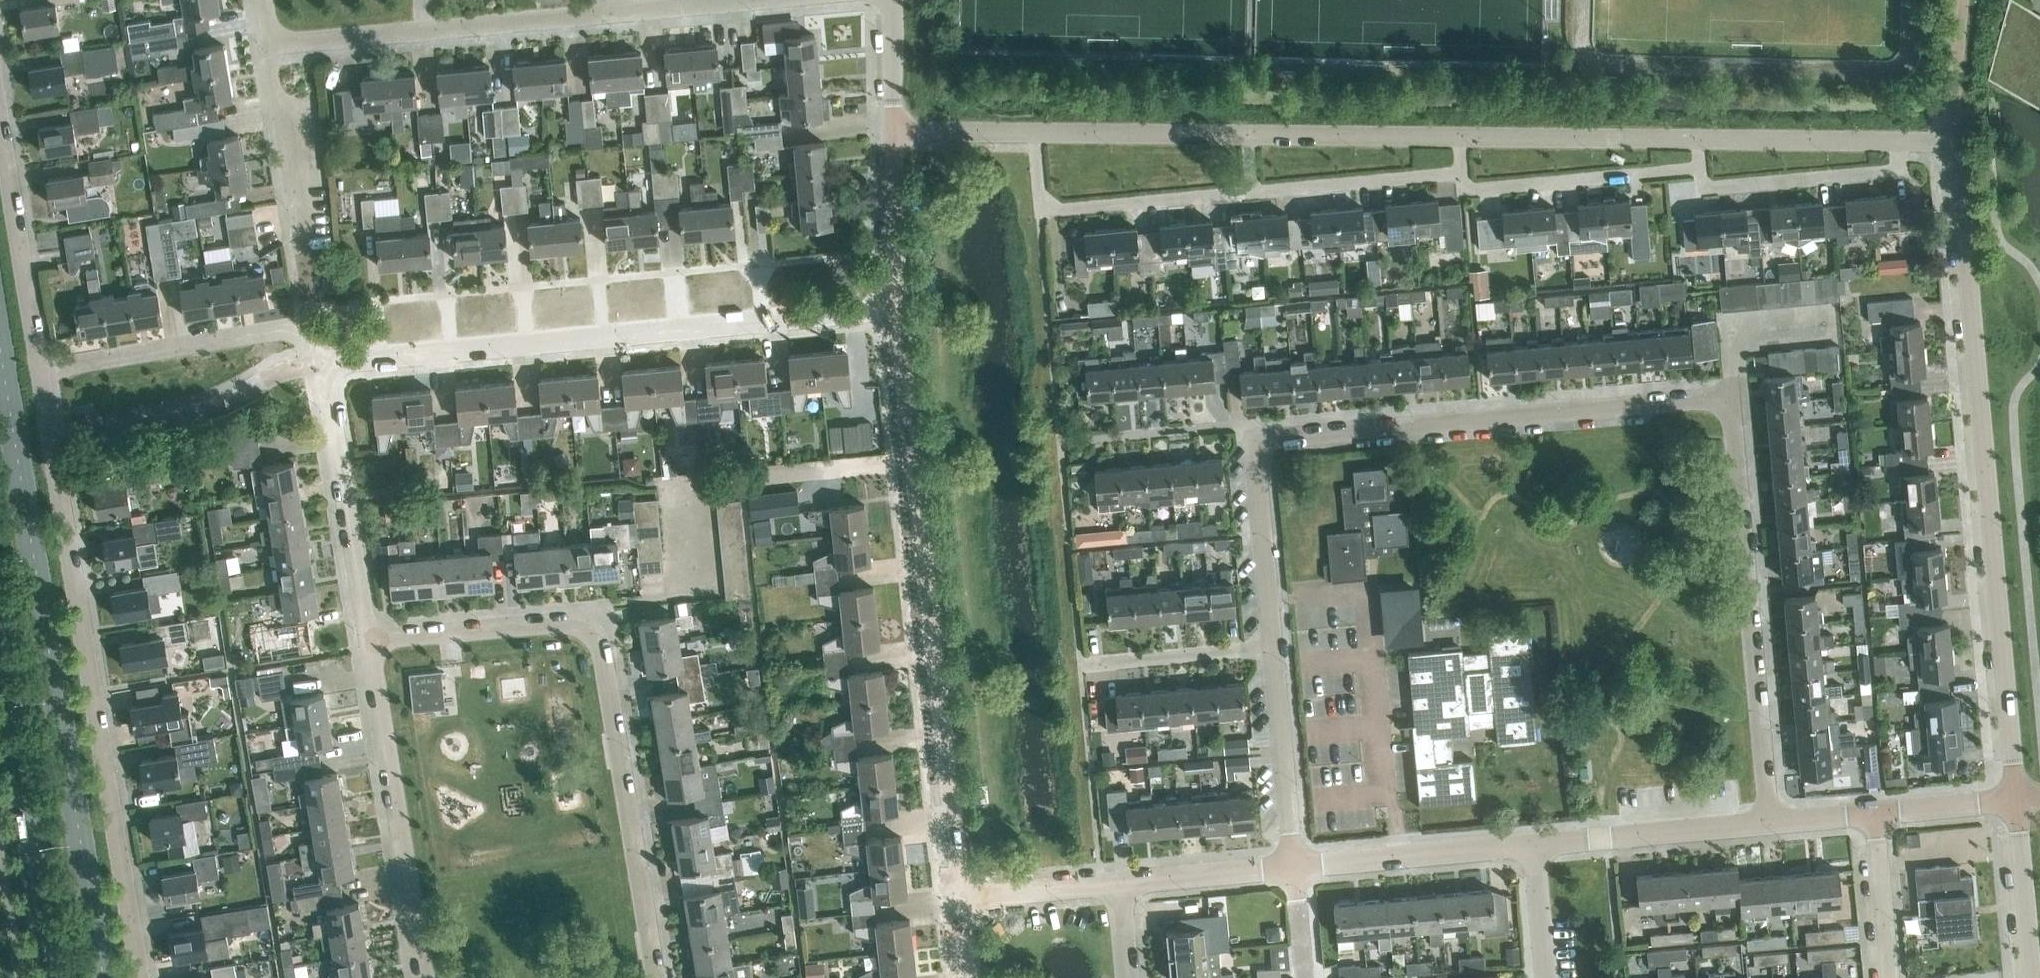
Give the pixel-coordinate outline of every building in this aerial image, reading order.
[(71,0),(48,0),(48,3),(21,8),(25,34),(60,28),(56,2),(71,0)] [(106,9),(116,8),(114,0),(104,0),(106,9)] [(208,11),(208,12),(216,11),(216,9),(219,9),(219,6),(224,6),(223,0),(183,0),(186,14),(174,16),(174,20),(150,23),(150,19),(128,23),(130,39),(158,35),(187,30),(199,28),(196,13),(208,11)] [(2038,13),(2015,0),(2008,0),(1988,77),(2039,108),(2039,14),(2038,13)] [(814,34),(800,35),(800,25),(793,20),(763,23),(765,40),(785,38),(786,50),(778,51),(780,65),(787,64),(817,61),(814,34)] [(189,43),(187,30),(158,35),(160,48),(189,43)] [(743,68),(756,67),(753,40),(741,42),(743,68)] [(115,43),(83,49),(82,46),(60,50),(62,62),(30,67),(34,92),(67,87),(65,74),(86,70),(87,75),(119,70),(118,65),(127,63),(123,41),(115,43)] [(198,75),(230,70),(230,69),(228,69),(226,61),(228,60),(226,48),(224,48),(224,43),(194,48),(196,64),(176,67),(175,66),(157,70),(159,82),(198,75)] [(720,74),(717,45),(712,45),(712,43),(699,44),(700,46),(692,47),(692,45),(691,45),(694,77),(720,74)] [(694,77),(691,45),(690,45),(690,47),(682,48),(682,46),(669,47),(670,49),(665,49),(668,86),(694,84),(694,77)] [(645,90),(641,52),(637,52),(636,50),(624,51),(624,53),(617,54),(616,52),(615,52),(620,104),(632,103),(631,91),(645,90)] [(620,104),(615,52),(614,52),(614,54),(607,55),(606,53),(594,54),(594,56),(589,56),(592,86),(606,85),(607,105),(620,104)] [(568,88),(565,59),(561,59),(561,57),(548,58),(548,60),(541,61),(541,59),(539,59),(542,91),(543,103),(554,102),(553,90),(568,88)] [(542,91),(539,59),(538,59),(538,61),(531,62),(531,60),(518,61),(518,63),(514,63),(516,93),(542,91)] [(819,89),(817,61),(787,64),(789,81),(784,81),(785,92),(819,89)] [(492,95),(490,66),(485,66),(485,64),(472,65),(473,67),(465,68),(465,66),(464,66),(467,98),(492,95)] [(467,98),(464,66),(462,66),(463,68),(455,69),(455,67),(442,68),(443,70),(438,70),(441,100),(453,99),(455,115),(468,114),(467,98)] [(216,100),(233,98),(232,93),(234,93),(231,80),(230,80),(228,72),(230,71),(230,70),(198,75),(201,94),(184,97),(185,107),(154,112),(157,128),(173,126),(201,121),(219,118),(216,100)] [(417,102),(414,73),(410,73),(410,71),(397,72),(397,74),(390,75),(389,73),(388,73),(392,117),(403,116),(402,104),(417,102)] [(392,117),(388,73),(387,73),(387,75),(380,76),(379,74),(367,75),(367,77),(362,77),(364,95),(351,96),(351,89),(335,90),(337,118),(343,118),(344,127),(354,126),(354,122),(367,121),(366,107),(380,106),(381,118),(392,117)] [(745,84),(733,85),(735,112),(736,112),(748,111),(745,84)] [(735,112),(733,85),(720,86),(723,113),(735,112)] [(822,117),(819,89),(785,92),(779,92),(780,105),(781,105),(782,120),(822,117)] [(672,128),(669,91),(657,92),(661,140),(690,137),(689,126),(672,128)] [(661,140),(657,92),(644,94),(647,120),(642,120),(643,130),(644,142),(661,140)] [(596,124),(593,98),(581,100),(585,139),(584,140),(585,148),(603,146),(601,123),(596,124)] [(585,139),(581,100),(569,101),(570,119),(565,120),(567,141),(584,140),(585,139)] [(114,122),(111,104),(97,106),(100,124),(114,122)] [(75,133),(101,129),(97,105),(70,110),(72,121),(39,126),(43,152),(77,146),(75,133)] [(520,133),(518,105),(506,106),(508,134),(520,133)] [(506,106),(493,107),(495,135),(505,134),(508,134),(506,106)] [(780,120),(754,123),(749,111),(748,111),(736,112),(738,137),(755,136),(755,135),(782,133),(780,120)] [(445,139),(442,112),(430,113),(432,141),(445,139)] [(432,141),(430,113),(417,115),(420,142),(432,141)] [(203,134),(201,121),(173,126),(175,138),(203,134)] [(624,131),(625,143),(644,142),(643,130),(624,131)] [(520,133),(508,134),(510,152),(528,150),(526,132),(520,133)] [(783,146),(782,133),(755,135),(755,136),(756,148),(783,146)] [(239,138),(239,134),(209,139),(211,155),(201,157),(202,167),(202,168),(245,161),(245,159),(243,159),(241,151),(243,151),(241,138),(239,138)] [(495,135),(493,135),(494,154),(507,153),(505,134),(495,135)] [(432,141),(420,142),(421,155),(434,154),(432,141)] [(827,169),(824,141),(794,144),(796,161),(790,162),(790,173),(827,169)] [(667,196),(664,169),(662,146),(650,148),(654,197),(667,196)] [(121,167),(119,157),(111,158),(113,169),(121,167)] [(93,182),(115,179),(113,169),(111,158),(90,161),(91,172),(83,173),(48,178),(52,204),(66,202),(69,221),(112,214),(110,203),(108,198),(103,194),(97,194),(87,195),(85,183),(93,182)] [(245,162),(245,161),(202,168),(202,167),(197,168),(199,180),(215,177),(218,193),(247,188),(247,184),(249,183),(246,170),(245,171),(243,162),(245,162)] [(755,188),(752,161),(740,162),(742,189),(755,188)] [(742,189),(740,162),(727,163),(730,190),(742,189)] [(461,164),(463,185),(475,184),(473,163),(461,164)] [(525,183),(523,183),(522,163),(511,164),(512,184),(513,184),(515,211),(528,210),(525,183)] [(577,175),(586,174),(585,166),(576,167),(577,175)] [(676,168),(664,169),(667,196),(679,195),(676,168)] [(830,196),(827,169),(790,173),(793,173),(794,183),(798,183),(800,199),(830,196)] [(601,175),(588,177),(591,204),(603,202),(601,175)] [(591,204),(588,177),(576,178),(579,205),(591,204)] [(704,191),(705,191),(704,181),(690,183),(693,206),(680,207),(683,237),(709,234),(704,191)] [(513,184),(512,184),(500,185),(503,212),(515,211),(513,184)] [(656,209),(642,211),(640,187),(628,188),(633,242),(659,239),(656,209)] [(633,242),(628,188),(616,190),(618,204),(603,206),(607,244),(633,242)] [(450,190),(437,191),(440,218),(452,217),(450,190)] [(732,202),(718,203),(717,190),(705,191),(704,191),(709,234),(734,232),(732,202)] [(440,218),(437,191),(425,192),(427,219),(440,218)] [(1896,194),(1871,196),(1874,238),(1888,230),(1911,228),(1909,198),(1897,199),(1896,194)] [(832,224),(830,196),(800,199),(800,200),(791,200),(793,213),(801,212),(802,227),(832,224)] [(1874,238),(1871,196),(1845,199),(1845,204),(1833,205),(1836,235),(1859,233),(1874,238)] [(403,234),(402,215),(401,212),(376,214),(374,197),(361,199),(364,226),(376,224),(380,266),(406,264),(403,234)] [(217,211),(215,198),(185,203),(188,216),(217,211)] [(1437,204),(1437,198),(1411,200),(1414,231),(1429,229),(1429,235),(1445,233),(1447,249),(1464,247),(1460,202),(1437,204)] [(1629,198),(1603,201),(1606,231),(1620,229),(1621,235),(1630,234),(1633,257),(1650,255),(1646,202),(1629,204),(1629,198)] [(557,249),(553,203),(552,200),(539,201),(541,220),(529,222),(531,252),(557,249)] [(1414,231),(1411,200),(1386,203),(1386,208),(1374,210),(1377,239),(1400,237),(1400,232),(1414,231)] [(1606,231),(1603,201),(1578,203),(1578,209),(1566,210),(1569,239),(1581,238),(1592,237),(1607,241),(1606,231)] [(1836,235),(1833,205),(1821,206),(1821,201),(1795,203),(1799,245),(1813,237),(1813,238),(1836,235)] [(188,216),(185,203),(185,202),(173,204),(176,218),(188,216)] [(580,217),(566,218),(565,202),(553,203),(557,249),(583,247),(580,217)] [(758,231),(770,230),(768,203),(755,204),(758,231)] [(1799,245),(1795,203),(1770,205),(1770,211),(1758,212),(1761,242),(1784,240),(1799,245)] [(1377,239),(1374,210),(1362,211),(1362,205),(1336,207),(1340,248),(1354,247),(1354,242),(1377,239)] [(1569,239),(1566,210),(1554,211),(1553,205),(1528,208),(1532,248),(1547,247),(1547,241),(1557,241),(1558,253),(1570,252),(1569,239)] [(1340,248),(1336,207),(1310,210),(1311,215),(1299,217),(1302,247),(1325,244),(1325,250),(1340,248)] [(1532,248),(1528,208),(1502,210),(1503,216),(1477,218),(1479,247),(1505,245),(1516,244),(1516,250),(1532,248)] [(1761,242),(1758,212),(1746,213),(1746,208),(1720,210),(1723,240),(1737,239),(1738,250),(1748,249),(1748,255),(1761,254),(1760,242),(1761,242)] [(1723,240),(1720,210),(1694,212),(1695,218),(1683,219),(1686,249),(1709,247),(1708,242),(1723,240)] [(225,215),(228,227),(254,223),(252,211),(225,215)] [(1302,247),(1299,217),(1287,218),(1286,212),(1261,214),(1265,255),(1280,253),(1280,249),(1302,247)] [(429,231),(416,233),(414,213),(402,215),(403,234),(406,264),(432,261),(429,231)] [(1265,255),(1261,214),(1235,217),(1236,223),(1224,224),(1228,267),(1239,266),(1239,252),(1250,251),(1263,255),(1265,255)] [(198,233),(195,216),(158,222),(161,236),(163,250),(175,248),(172,230),(180,229),(182,236),(198,233)] [(478,222),(479,222),(478,216),(454,219),(455,229),(453,229),(456,259),(482,256),(478,222)] [(1228,267),(1224,224),(1212,225),(1211,219),(1186,221),(1188,252),(1189,263),(1214,261),(1215,268),(1228,267)] [(505,224),(490,225),(489,221),(479,222),(478,222),(482,256),(508,254),(505,224)] [(1188,252),(1186,221),(1160,224),(1160,229),(1149,230),(1153,273),(1165,272),(1164,260),(1175,259),(1174,253),(1188,252)] [(256,235),(254,223),(228,227),(230,239),(256,235)] [(1153,273),(1149,230),(1136,232),(1136,226),(1110,228),(1113,259),(1128,257),(1128,263),(1139,262),(1140,274),(1153,273)] [(1113,259),(1110,228),(1085,231),(1085,236),(1073,238),(1077,275),(1089,274),(1088,267),(1099,266),(1099,260),(1113,259)] [(64,235),(66,248),(93,243),(91,231),(64,235)] [(163,250),(161,236),(149,238),(150,252),(155,278),(167,276),(163,250)] [(95,256),(93,243),(66,248),(68,260),(95,256)] [(175,248),(163,250),(167,276),(180,274),(175,248)] [(241,307),(235,273),(232,256),(205,260),(207,272),(214,311),(241,307)] [(1381,281),(1378,257),(1366,259),(1368,283),(1381,281)] [(1907,270),(1906,257),(1877,259),(1879,273),(1907,270)] [(1799,260),(1778,262),(1780,278),(1800,276),(1799,260)] [(271,267),(274,282),(286,280),(283,264),(271,267)] [(1840,269),(1841,278),(1845,277),(1852,277),(1860,276),(1859,267),(1840,269)] [(1489,295),(1487,268),(1469,270),(1471,297),(1489,295)] [(1811,278),(1811,269),(1801,270),(1802,279),(1811,278)] [(102,295),(99,275),(96,276),(96,271),(87,272),(88,277),(91,297),(90,297),(91,301),(75,304),(80,334),(107,329),(102,295)] [(247,271),(235,273),(241,307),(269,302),(264,273),(247,275),(247,271)] [(207,272),(183,276),(184,278),(180,278),(186,316),(214,311),(207,272)] [(1837,275),(1825,276),(1827,300),(1839,299),(1837,275)] [(1590,276),(1574,277),(1575,288),(1590,287),(1590,276)] [(1601,285),(1610,285),(1609,276),(1600,276),(1601,285)] [(1827,300),(1825,276),(1813,278),(1815,301),(1827,300)] [(1309,279),(1310,293),(1339,291),(1337,277),(1309,279)] [(1815,301),(1813,278),(1811,278),(1802,279),(1801,279),(1804,302),(1815,301)] [(1804,302),(1801,279),(1790,280),(1792,304),(1804,302)] [(157,290),(156,286),(148,280),(135,282),(129,291),(130,295),(135,325),(162,320),(157,290)] [(1290,294),(1303,292),(1301,280),(1292,281),(1293,284),(1289,284),(1290,294)] [(1684,280),(1660,282),(1661,297),(1686,294),(1685,292),(1684,280)] [(1792,304),(1790,280),(1778,281),(1780,305),(1792,304)] [(1780,305),(1778,281),(1766,282),(1768,306),(1780,305)] [(1660,282),(1641,284),(1642,298),(1661,297),(1660,282)] [(1768,306),(1766,282),(1755,283),(1757,307),(1768,306)] [(1757,307),(1755,283),(1743,284),(1745,308),(1757,307)] [(1745,308),(1743,284),(1731,285),(1733,309),(1745,308)] [(1263,285),(1251,286),(1252,298),(1264,297),(1263,285)] [(1733,309),(1731,285),(1719,286),(1722,310),(1733,309)] [(1456,296),(1456,286),(1447,287),(1448,296),(1456,296)] [(1436,300),(1435,288),(1410,290),(1411,300),(1426,298),(1426,301),(1436,300)] [(1610,303),(1633,302),(1631,288),(1609,290),(1610,303)] [(1411,300),(1410,290),(1386,292),(1387,306),(1398,305),(1397,301),(1411,300)] [(1610,303),(1609,290),(1589,291),(1590,305),(1610,303)] [(135,325),(130,295),(114,298),(113,293),(102,295),(107,329),(135,325)] [(1375,303),(1374,293),(1360,294),(1361,304),(1375,303)] [(1573,293),(1559,294),(1560,304),(1574,303),(1573,293)] [(1361,304),(1360,294),(1346,295),(1347,305),(1361,304)] [(1560,304),(1559,294),(1544,296),(1545,306),(1560,304)] [(1523,297),(1508,299),(1509,309),(1524,307),(1523,297)] [(1914,321),(1913,309),(1912,297),(1867,301),(1869,320),(1884,319),(1885,334),(1880,334),(1882,350),(1892,349),(1923,346),(1920,321),(1914,321)] [(1117,311),(1116,298),(1088,300),(1089,313),(1117,311)] [(1325,308),(1324,298),(1310,299),(1311,308),(1325,308)] [(1311,310),(1311,308),(1310,299),(1286,301),(1286,312),(1292,311),(1293,320),(1304,319),(1304,310),(1311,310)] [(1509,309),(1508,299),(1494,300),(1494,310),(1509,309)] [(1275,312),(1274,303),(1260,304),(1261,313),(1275,312)] [(1261,313),(1260,304),(1245,305),(1246,315),(1261,313)] [(1208,319),(1207,309),(1193,310),(1194,320),(1208,319)] [(1172,322),(1171,312),(1157,313),(1158,323),(1172,322)] [(1158,323),(1157,313),(1142,315),(1143,324),(1158,323)] [(1122,327),(1121,317),(1107,318),(1108,328),(1122,327)] [(1107,318),(1092,319),(1093,329),(1108,328),(1107,318)] [(1076,321),(1077,331),(1093,329),(1092,319),(1076,321)] [(1688,321),(1688,325),(1677,326),(1677,331),(1664,332),(1663,333),(1666,363),(1692,360),(1691,358),(1718,355),(1715,319),(1688,321)] [(1638,335),(1639,335),(1638,329),(1627,330),(1626,325),(1612,327),(1613,332),(1613,337),(1616,367),(1641,365),(1638,335)] [(1663,333),(1664,332),(1663,327),(1652,328),(1652,333),(1639,335),(1638,335),(1641,365),(1666,363),(1663,333)] [(1613,337),(1613,332),(1602,333),(1602,338),(1588,339),(1591,369),(1616,367),(1613,337)] [(1588,339),(1588,334),(1577,335),(1577,340),(1563,341),(1563,342),(1566,372),(1591,369),(1588,339)] [(1512,346),(1513,346),(1512,335),(1486,337),(1490,378),(1515,376),(1512,346)] [(1563,342),(1563,341),(1563,336),(1552,337),(1552,342),(1538,344),(1540,374),(1566,372),(1563,342)] [(1265,363),(1265,358),(1264,354),(1253,355),(1255,369),(1241,371),(1238,338),(1224,339),(1228,379),(1227,366),(1239,365),(1243,401),(1268,399),(1266,368),(1266,363),(1265,363)] [(1538,344),(1538,338),(1526,339),(1527,345),(1513,346),(1512,346),(1515,376),(1540,374),(1538,344)] [(1228,379),(1224,339),(1225,350),(1201,352),(1201,357),(1187,358),(1189,388),(1215,386),(1214,381),(1228,379)] [(1441,353),(1442,353),(1441,347),(1441,339),(1415,341),(1416,344),(1415,344),(1416,349),(1417,355),(1416,355),(1419,385),(1444,383),(1441,353)] [(1416,349),(1415,344),(1409,345),(1409,343),(1391,347),(1391,352),(1392,357),(1391,357),(1394,387),(1419,385),(1416,355),(1417,355),(1416,349)] [(1366,359),(1367,359),(1365,344),(1354,345),(1355,360),(1341,362),(1344,392),(1369,390),(1366,359)] [(1456,351),(1442,353),(1441,353),(1444,383),(1470,380),(1467,345),(1455,346),(1456,351)] [(1841,368),(1839,345),(1827,346),(1829,370),(1841,368)] [(1829,370),(1827,346),(1815,347),(1818,371),(1829,370)] [(1925,372),(1923,346),(1892,349),(1893,364),(1888,364),(1890,382),(1878,383),(1879,388),(1920,385),(1919,373),(1925,372)] [(1187,358),(1186,347),(1175,348),(1176,359),(1162,360),(1161,361),(1164,391),(1189,388),(1187,358)] [(1818,371),(1815,347),(1804,348),(1806,372),(1818,371)] [(847,348),(818,351),(821,385),(837,383),(838,389),(845,405),(852,405),(847,348)] [(1806,372),(1804,348),(1792,349),(1794,373),(1795,373),(1806,372)] [(1136,363),(1137,363),(1136,349),(1124,350),(1124,353),(1110,355),(1111,359),(1112,365),(1111,365),(1114,395),(1139,393),(1136,363)] [(1794,373),(1792,349),(1780,350),(1782,374),(1794,373)] [(1316,364),(1315,350),(1304,351),(1305,360),(1291,361),(1291,366),(1293,396),(1318,394),(1316,364)] [(1782,374),(1780,350),(1768,351),(1770,375),(1782,374)] [(821,385),(818,351),(789,354),(793,388),(780,389),(782,411),(804,409),(808,392),(807,386),(821,385)] [(1392,357),(1391,352),(1380,353),(1380,358),(1367,359),(1366,359),(1369,390),(1394,387),(1391,357),(1392,357)] [(1114,395),(1111,365),(1112,365),(1111,359),(1110,355),(1078,357),(1080,372),(1076,373),(1077,394),(1088,393),(1088,397),(1114,395)] [(1161,361),(1162,360),(1162,355),(1150,356),(1151,361),(1137,363),(1136,363),(1139,393),(1164,391),(1161,361)] [(767,390),(764,356),(735,359),(738,393),(754,391),(754,397),(761,413),(782,411),(780,389),(767,390)] [(1291,366),(1291,361),(1290,356),(1265,358),(1265,363),(1266,363),(1266,368),(1268,399),(1293,396),(1291,366)] [(1341,362),(1341,356),(1330,357),(1330,363),(1316,364),(1318,394),(1344,392),(1341,362)] [(738,393),(735,359),(706,362),(710,396),(697,397),(699,419),(721,417),(724,400),(724,394),(738,393)] [(699,419),(697,397),(684,398),(680,364),(652,367),(655,401),(670,399),(671,405),(678,421),(681,421),(682,435),(700,433),(699,419)] [(655,401),(652,367),(623,370),(626,404),(613,405),(616,427),(637,425),(641,408),(640,402),(655,401)] [(597,372),(569,375),(572,409),(587,408),(588,413),(595,429),(616,427),(613,405),(600,406),(597,372)] [(1782,374),(1770,375),(1764,376),(1767,401),(1802,398),(1801,387),(1796,388),(1795,373),(1794,373),(1782,374)] [(572,409),(569,375),(540,378),(543,412),(530,413),(533,435),(554,433),(558,416),(557,410),(572,409)] [(514,380),(485,383),(489,417),(504,415),(504,421),(511,437),(533,435),(530,413),(517,414),(514,380)] [(1843,394),(1841,380),(1832,380),(1834,395),(1843,394)] [(489,417),(485,383),(457,386),(460,420),(447,421),(449,443),(471,441),(474,424),(474,418),(489,417)] [(1922,397),(1920,385),(1879,388),(1879,393),(1891,392),(1892,411),(1898,410),(1899,424),(1930,422),(1927,396),(1922,397)] [(431,388),(402,391),(405,425),(420,424),(421,429),(428,445),(449,443),(447,421),(434,422),(431,388)] [(405,425),(402,391),(374,394),(379,450),(387,449),(391,432),(390,426),(405,425)] [(1844,409),(1843,394),(1834,395),(1835,410),(1844,409)] [(1802,399),(1802,398),(1767,401),(1769,426),(1804,423),(1804,412),(1798,413),(1797,399),(1802,399)] [(870,421),(857,422),(860,448),(872,446),(870,421)] [(1932,447),(1930,422),(1899,424),(1900,439),(1895,440),(1896,451),(1885,452),(1886,463),(1897,462),(1927,460),(1926,448),(1932,447)] [(1805,424),(1804,423),(1769,426),(1771,451),(1807,448),(1806,438),(1800,438),(1799,424),(1805,424)] [(621,427),(622,440),(638,439),(637,426),(621,427)] [(1848,444),(1846,430),(1837,431),(1838,445),(1848,444)] [(294,460),(262,465),(261,462),(256,431),(229,436),(235,467),(251,464),(256,492),(298,485),(294,460)] [(207,455),(206,444),(192,445),(194,457),(207,455)] [(1849,459),(1848,444),(1838,445),(1840,460),(1849,459)] [(1807,449),(1807,448),(1771,451),(1774,476),(1809,473),(1808,463),(1803,463),(1801,449),(1807,449)] [(437,464),(451,462),(450,450),(435,451),(437,464)] [(627,454),(628,471),(645,470),(644,454),(627,454)] [(1221,457),(1196,460),(1199,490),(1198,490),(1199,500),(1225,497),(1221,457)] [(1199,490),(1196,460),(1171,462),(1173,492),(1173,497),(1174,497),(1174,502),(1174,504),(1185,503),(1184,491),(1198,490),(1199,490)] [(1936,497),(1934,471),(1928,472),(1927,460),(1897,462),(1899,486),(1905,485),(1906,499),(1906,500),(1936,497)] [(1173,492),(1171,462),(1146,464),(1148,494),(1149,505),(1160,504),(1160,503),(1174,502),(1174,497),(1173,497),(1173,492)] [(1148,494),(1146,464),(1120,466),(1123,496),(1123,502),(1134,501),(1134,496),(1148,494)] [(176,473),(175,465),(159,466),(160,474),(176,473)] [(1871,475),(1870,465),(1860,466),(1861,476),(1871,475)] [(161,487),(160,474),(159,466),(147,468),(150,488),(161,487)] [(1123,496),(1120,466),(1095,469),(1098,509),(1124,507),(1123,502),(1123,496)] [(1392,542),(1407,541),(1404,510),(1390,511),(1388,497),(1398,496),(1396,480),(1387,481),(1385,466),(1354,469),(1356,484),(1341,486),(1345,531),(1328,532),(1331,562),(1323,563),(1325,579),(1365,575),(1363,555),(1393,552),(1392,542)] [(126,482),(96,487),(100,513),(131,508),(128,492),(150,488),(147,468),(124,472),(126,482)] [(456,488),(473,487),(472,470),(455,471),(456,488)] [(1809,474),(1809,473),(1774,476),(1776,502),(1815,498),(1815,499),(1820,498),(1819,487),(1805,488),(1804,474),(1809,474)] [(1852,495),(1851,480),(1842,481),(1843,495),(1852,495)] [(397,495),(396,483),(386,484),(387,496),(397,495)] [(302,510),(298,485),(256,492),(258,505),(268,503),(270,515),(302,510)] [(579,496),(578,486),(562,487),(563,498),(579,496)] [(563,498),(562,487),(546,489),(547,499),(563,498)] [(794,489),(749,495),(752,516),(796,511),(794,489)] [(527,490),(522,491),(524,513),(539,512),(537,490),(527,490)] [(1855,519),(1852,495),(1843,495),(1845,520),(1855,519)] [(453,507),(452,497),(436,499),(437,509),(453,507)] [(1939,523),(1936,497),(1906,500),(1906,499),(1901,499),(1904,538),(1935,535),(1933,523),(1939,523)] [(415,498),(389,499),(389,516),(415,515),(415,498)] [(634,500),(635,512),(659,510),(657,498),(634,500)] [(1816,512),(1815,499),(1815,498),(1776,502),(1778,527),(1814,523),(1813,513),(1816,512)] [(437,509),(436,499),(420,500),(421,510),(437,509)] [(619,500),(621,516),(635,515),(633,499),(619,500)] [(717,501),(718,513),(742,511),(741,499),(717,501)] [(832,521),(834,536),(868,532),(865,503),(808,509),(809,518),(826,521),(832,521)] [(221,524),(218,506),(208,508),(211,525),(221,524)] [(307,535),(302,510),(270,515),(272,527),(261,529),(263,542),(274,540),(307,535)] [(660,522),(659,510),(635,512),(636,520),(636,524),(660,522)] [(743,523),(742,511),(718,513),(719,525),(743,523)] [(155,519),(159,539),(182,535),(179,515),(155,519)] [(754,543),(772,541),(769,518),(752,520),(754,543)] [(158,563),(155,540),(159,539),(155,519),(132,523),(134,533),(104,538),(108,564),(139,559),(140,566),(158,563)] [(636,520),(628,521),(630,545),(638,544),(637,536),(636,524),(636,520)] [(628,521),(604,523),(590,524),(592,541),(595,576),(601,581),(620,579),(618,546),(630,545),(628,521)] [(661,534),(660,522),(636,524),(637,536),(661,534)] [(744,535),(743,523),(719,525),(720,537),(744,535)] [(1216,523),(1202,524),(1203,534),(1217,533),(1216,523)] [(1814,524),(1814,523),(1778,527),(1780,552),(1816,548),(1815,538),(1810,538),(1808,524),(1814,524)] [(223,540),(221,524),(211,525),(213,542),(223,540)] [(1203,534),(1202,524),(1177,526),(1178,537),(1188,535),(1203,534)] [(1178,537),(1177,526),(1152,528),(1153,538),(1164,537),(1177,536),(1177,537),(1178,537)] [(1115,528),(1101,529),(1102,543),(1116,542),(1115,528)] [(1153,538),(1152,528),(1137,530),(1138,539),(1153,538)] [(544,580),(541,546),(527,547),(526,530),(502,532),(504,556),(516,555),(519,588),(530,587),(529,582),(544,580)] [(1857,545),(1856,530),(1846,531),(1848,546),(1857,545)] [(492,557),(504,556),(502,532),(479,534),(480,551),(466,552),(469,587),(484,586),(484,591),(495,590),(492,557)] [(871,561),(868,532),(834,536),(835,551),(829,551),(814,558),(815,569),(816,580),(838,577),(837,564),(871,561)] [(662,546),(661,534),(637,536),(638,544),(638,548),(662,546)] [(311,560),(307,535),(274,540),(278,565),(311,560)] [(746,547),(744,535),(720,537),(722,549),(746,547)] [(1936,547),(1935,535),(1904,538),(1907,561),(1902,561),(1903,576),(1944,572),(1942,546),(1936,547)] [(416,557),(414,537),(400,539),(400,541),(389,542),(394,600),(405,599),(404,593),(419,592),(416,557)] [(1230,547),(1229,537),(1214,538),(1215,548),(1230,547)] [(1204,540),(1178,542),(1179,552),(1204,550),(1204,540)] [(595,576),(592,541),(566,543),(570,584),(580,583),(580,577),(595,576)] [(1179,552),(1178,542),(1163,543),(1164,553),(1179,552)] [(570,584),(566,543),(541,546),(544,580),(559,579),(559,585),(570,584)] [(1142,545),(1128,546),(1129,557),(1143,555),(1142,545)] [(1858,559),(1857,545),(1848,546),(1849,560),(1858,559)] [(663,558),(662,546),(638,548),(639,560),(663,558)] [(1129,557),(1128,546),(1113,548),(1114,558),(1129,557)] [(747,559),(746,547),(722,549),(723,561),(747,559)] [(207,560),(205,548),(192,550),(194,562),(207,560)] [(1821,549),(1816,549),(1816,548),(1780,552),(1783,578),(1801,576),(1823,574),(1821,549)] [(1077,551),(1081,582),(1093,581),(1090,550),(1077,551)] [(469,587),(466,552),(441,555),(444,595),(455,594),(454,588),(469,587)] [(229,554),(230,569),(244,568),(242,553),(229,554)] [(441,555),(416,557),(419,592),(434,590),(434,596),(444,595),(441,555)] [(229,573),(226,556),(216,558),(219,575),(229,573)] [(664,570),(663,558),(639,560),(641,572),(664,570)] [(748,571),(747,559),(723,561),(724,573),(748,571)] [(315,585),(311,560),(278,565),(280,578),(275,579),(276,590),(277,591),(315,585)] [(1236,611),(1233,576),(1232,567),(1221,568),(1222,582),(1208,583),(1207,583),(1210,613),(1236,611)] [(148,593),(169,589),(181,587),(178,569),(143,575),(145,585),(113,591),(117,617),(151,611),(148,593)] [(815,569),(793,571),(794,582),(816,580),(815,569)] [(749,583),(748,571),(724,573),(725,585),(749,583)] [(1946,598),(1944,572),(1903,576),(1902,576),(1903,591),(1909,590),(1910,601),(1898,602),(1899,614),(1942,610),(1941,598),(1946,598)] [(232,590),(229,573),(219,575),(222,591),(232,590)] [(1157,588),(1158,587),(1157,573),(1148,573),(1146,583),(1147,588),(1133,590),(1132,590),(1135,620),(1160,618),(1157,588)] [(1823,582),(1823,574),(1801,576),(1801,584),(1823,582)] [(1132,590),(1133,590),(1132,576),(1120,577),(1121,586),(1106,587),(1109,622),(1135,620),(1132,590)] [(840,590),(838,577),(816,580),(818,601),(835,604),(841,604),(843,619),(877,615),(874,587),(840,590)] [(1207,583),(1208,583),(1208,578),(1196,579),(1197,584),(1183,585),(1182,585),(1185,615),(1210,613),(1207,583)] [(1182,585),(1183,585),(1182,580),(1171,581),(1172,586),(1158,587),(1157,588),(1160,618),(1185,615),(1182,585)] [(750,595),(749,583),(725,585),(726,597),(750,595)] [(319,610),(315,585),(277,591),(276,590),(269,592),(271,605),(284,603),(286,615),(319,610)] [(1385,591),(1388,620),(1415,618),(1413,588),(1385,591)] [(1863,616),(1861,592),(1842,594),(1843,604),(1852,603),(1854,617),(1863,616)] [(1785,597),(1787,623),(1823,620),(1822,609),(1816,609),(1815,594),(1785,597)] [(1943,622),(1942,610),(1899,614),(1900,627),(1913,625),(1914,636),(1907,637),(1909,651),(1951,647),(1948,622),(1943,622)] [(642,631),(645,646),(679,640),(677,626),(693,623),(692,612),(635,621),(637,632),(642,631)] [(880,644),(877,615),(843,619),(844,634),(838,634),(823,642),(825,663),(847,661),(846,648),(880,644)] [(1865,631),(1863,616),(1854,617),(1855,631),(1865,631)] [(165,644),(188,640),(185,619),(150,625),(152,637),(121,642),(126,667),(168,660),(165,644)] [(285,631),(283,619),(257,623),(260,636),(285,631)] [(1823,620),(1787,623),(1789,648),(1820,645),(1820,646),(1834,644),(1833,633),(1819,635),(1817,621),(1823,620)] [(1415,724),(1404,725),(1405,733),(1413,732),(1416,764),(1419,804),(1476,798),(1473,759),(1454,761),(1451,734),(1470,732),(1470,727),(1497,724),(1499,743),(1538,740),(1528,627),(1488,631),(1490,650),(1463,652),(1462,647),(1408,652),(1415,724)] [(681,654),(679,640),(645,646),(647,660),(641,661),(643,672),(676,667),(678,679),(702,675),(698,651),(681,654)] [(1868,666),(1866,642),(1856,642),(1857,653),(1858,653),(1859,667),(1868,666)] [(1821,660),(1820,646),(1820,645),(1789,648),(1792,673),(1827,670),(1826,659),(1821,660)] [(1953,673),(1951,647),(1909,651),(1910,666),(1916,665),(1918,688),(1948,685),(1947,673),(1953,673)] [(234,664),(244,662),(241,650),(232,652),(234,664)] [(849,673),(847,661),(825,663),(827,684),(844,687),(850,687),(852,702),(886,698),(883,670),(849,673)] [(1871,691),(1868,666),(1859,667),(1861,692),(1871,691)] [(444,695),(441,670),(410,673),(413,698),(414,711),(445,708),(444,695)] [(1827,670),(1792,673),(1794,698),(1830,695),(1842,694),(1841,683),(1823,685),(1822,671),(1827,670)] [(227,673),(210,676),(211,685),(220,684),(223,686),(225,696),(231,695),(227,673)] [(714,682),(713,673),(702,675),(702,678),(703,684),(714,682)] [(236,678),(239,696),(255,693),(252,675),(236,678)] [(702,678),(702,675),(678,679),(680,690),(647,696),(649,707),(654,706),(657,720),(691,715),(689,701),(706,698),(703,684),(702,678)] [(324,691),(292,697),(291,693),(287,694),(285,682),(260,686),(262,698),(281,695),(286,724),(329,717),(324,691)] [(1242,682),(1217,684),(1220,714),(1219,714),(1219,720),(1231,719),(1230,713),(1245,712),(1242,682)] [(1220,714),(1217,684),(1192,686),(1194,716),(1194,722),(1206,721),(1205,715),(1219,714),(1220,714)] [(1957,723),(1955,697),(1949,697),(1948,685),(1918,688),(1920,710),(1914,711),(1915,727),(1957,723)] [(1194,716),(1192,686),(1167,688),(1169,719),(1169,724),(1180,723),(1180,718),(1194,716)] [(1169,719),(1167,688),(1141,691),(1144,721),(1144,726),(1155,725),(1155,720),(1169,719)] [(163,693),(164,699),(132,704),(136,730),(138,730),(139,738),(156,736),(154,727),(169,725),(172,742),(179,741),(199,737),(194,737),(189,710),(182,711),(178,691),(163,693)] [(1144,721),(1141,691),(1116,693),(1116,699),(1104,700),(1107,729),(1130,727),(1130,722),(1144,721)] [(1831,709),(1830,695),(1794,698),(1796,723),(1836,720),(1836,709),(1831,709)] [(889,727),(886,698),(852,702),(853,717),(847,718),(831,725),(832,729),(821,736),(822,747),(834,746),(856,744),(855,731),(889,727)] [(1873,716),(1872,702),(1862,703),(1864,717),(1873,716)] [(768,728),(766,712),(756,714),(758,730),(768,728)] [(695,739),(691,715),(657,720),(659,735),(654,736),(655,746),(695,739)] [(1874,731),(1873,716),(1864,717),(1865,732),(1874,731)] [(333,742),(329,717),(286,724),(288,737),(282,739),(284,753),(272,755),(274,766),(274,767),(321,759),(318,745),(333,742)] [(1838,732),(1836,720),(1796,723),(1799,749),(1839,745),(1855,744),(1854,730),(1838,732)] [(1960,748),(1957,723),(1915,727),(1917,741),(1923,740),(1925,764),(1946,762),(1951,761),(1955,761),(1954,749),(1960,748)] [(770,744),(768,728),(758,730),(760,746),(770,744)] [(214,735),(199,737),(179,741),(181,753),(141,759),(146,787),(181,781),(178,765),(218,758),(214,735)] [(1249,750),(1248,737),(1223,739),(1224,752),(1249,750)] [(699,764),(695,739),(655,746),(657,756),(663,755),(665,770),(699,764)] [(1223,752),(1222,742),(1208,743),(1209,753),(1223,752)] [(1863,743),(1866,768),(1878,767),(1877,761),(1875,742),(1863,743)] [(858,757),(856,744),(834,746),(836,767),(853,771),(859,770),(860,785),(895,782),(892,753),(858,757)] [(1147,759),(1146,744),(1125,746),(1127,761),(1147,759)] [(1841,771),(1839,745),(1799,749),(1801,774),(1841,771)] [(1187,755),(1186,746),(1172,747),(1173,756),(1187,755)] [(1173,756),(1172,747),(1158,748),(1159,758),(1173,756)] [(1114,753),(1103,754),(1103,764),(1115,762),(1114,753)] [(274,766),(272,755),(256,758),(258,768),(274,766)] [(1250,768),(1249,755),(1225,757),(1227,778),(1235,778),(1234,769),(1250,768)] [(338,772),(323,774),(321,759),(274,767),(276,779),(305,775),(307,790),(299,792),(301,804),(310,803),(309,802),(342,797),(338,772)] [(1213,769),(1212,759),(1198,760),(1199,770),(1213,769)] [(1199,770),(1198,760),(1184,761),(1185,771),(1199,770)] [(697,791),(699,803),(722,799),(716,762),(699,764),(665,770),(667,785),(662,785),(664,796),(697,791)] [(1163,773),(1162,763),(1146,765),(1146,775),(1163,773)] [(1144,780),(1142,765),(1129,766),(1131,781),(1144,780)] [(1878,767),(1866,768),(1867,786),(1879,785),(1878,767)] [(1885,777),(1885,781),(1886,787),(1907,785),(1906,775),(1885,777)] [(775,790),(773,778),(761,779),(762,791),(775,790)] [(242,780),(231,782),(232,793),(244,791),(242,780)] [(898,810),(895,782),(860,785),(862,800),(856,801),(840,808),(843,829),(866,827),(864,814),(898,810)] [(1152,803),(1151,792),(1140,793),(1141,799),(1127,800),(1126,788),(1107,790),(1110,826),(1128,828),(1129,835),(1154,833),(1152,803)] [(1241,795),(1228,796),(1227,796),(1230,826),(1255,824),(1252,788),(1241,789),(1241,795)] [(1227,796),(1228,796),(1227,790),(1202,793),(1202,798),(1205,828),(1230,826),(1227,796)] [(269,792),(255,795),(258,811),(272,809),(269,792)] [(1202,798),(1202,793),(1191,794),(1191,799),(1177,800),(1179,831),(1205,828),(1202,798)] [(1177,800),(1177,795),(1166,796),(1166,801),(1152,803),(1154,833),(1179,831),(1177,800)] [(346,822),(342,797),(309,802),(310,803),(314,827),(346,822)] [(151,817),(155,842),(167,840),(170,854),(200,849),(194,817),(208,815),(205,798),(179,802),(181,811),(151,817)] [(726,822),(722,799),(699,803),(700,815),(667,820),(669,831),(675,830),(677,845),(712,839),(709,825),(726,822)] [(781,827),(779,815),(765,818),(767,829),(781,827)] [(272,834),(270,817),(259,819),(262,836),(272,834)] [(350,847),(346,822),(314,827),(316,840),(299,842),(302,855),(350,847)] [(867,840),(866,827),(843,829),(845,850),(862,854),(868,853),(869,868),(904,865),(901,836),(867,840)] [(1919,833),(1908,833),(1909,844),(1920,843),(1919,833)] [(275,851),(272,834),(262,836),(265,853),(275,851)] [(714,853),(712,839),(677,845),(680,859),(674,860),(676,871),(709,865),(711,877),(735,873),(731,850),(714,853)] [(354,872),(350,847),(302,855),(304,868),(320,865),(322,880),(294,885),(295,897),(342,889),(339,875),(354,872)] [(766,869),(763,851),(762,851),(761,848),(740,851),(741,856),(732,858),(735,873),(744,871),(744,872),(766,869)] [(198,879),(219,876),(215,853),(193,856),(195,868),(163,873),(168,899),(200,894),(198,879)] [(224,856),(226,869),(240,867),(238,853),(224,856)] [(1970,893),(1974,893),(1972,875),(1960,876),(1958,863),(1915,867),(1919,914),(1935,913),(1937,934),(1973,930),(1970,893)] [(907,893),(904,865),(869,868),(871,883),(865,884),(849,891),(852,912),(875,910),(873,897),(907,893)] [(787,870),(786,866),(770,868),(773,886),(789,884),(787,870)] [(1738,879),(1739,878),(1737,866),(1712,868),(1715,901),(1714,901),(1715,911),(1730,909),(1729,899),(1740,898),(1738,879)] [(1715,901),(1712,868),(1687,870),(1690,903),(1714,901),(1715,901)] [(1839,869),(1813,872),(1816,904),(1842,902),(1839,869)] [(1678,904),(1690,903),(1687,870),(1662,873),(1665,905),(1666,917),(1679,917),(1678,904)] [(1816,904),(1813,872),(1788,874),(1791,907),(1816,904)] [(738,897),(735,873),(711,877),(713,889),(680,894),(681,905),(687,904),(689,919),(724,913),(722,899),(738,897)] [(1665,905),(1662,873),(1636,875),(1639,908),(1651,907),(1652,912),(1657,922),(1666,921),(1666,917),(1665,905)] [(284,874),(270,876),(274,900),(288,898),(284,874)] [(1791,907),(1788,874),(1763,876),(1767,916),(1767,919),(1780,918),(1780,908),(1791,907)] [(1763,876),(1739,878),(1738,879),(1740,898),(1741,911),(1753,910),(1754,917),(1767,916),(1763,876)] [(1506,893),(1492,888),(1465,891),(1468,923),(1469,923),(1483,922),(1484,934),(1509,932),(1506,893)] [(363,927),(359,902),(344,904),(342,889),(295,897),(297,909),(326,905),(329,920),(313,922),(315,935),(331,933),(331,932),(363,927)] [(1468,923),(1465,891),(1439,893),(1442,926),(1443,926),(1457,924),(1458,939),(1470,938),(1469,923),(1468,923)] [(1442,926),(1439,893),(1413,895),(1416,928),(1429,927),(1431,943),(1444,942),(1443,926),(1442,926)] [(1416,928),(1413,895),(1387,898),(1390,931),(1390,930),(1416,928)] [(1390,931),(1387,898),(1361,900),(1364,933),(1378,932),(1379,948),(1392,946),(1390,930),(1390,931)] [(1364,933),(1361,900),(1334,903),(1337,935),(1353,934),(1354,947),(1365,946),(1364,933)] [(267,903),(223,911),(201,914),(203,926),(170,932),(174,958),(208,952),(209,957),(230,953),(228,942),(231,941),(233,938),(233,934),(251,931),(250,929),(271,925),(267,903)] [(814,905),(798,906),(799,916),(815,915),(814,905)] [(876,923),(875,910),(852,912),(854,933),(871,937),(877,936),(878,951),(913,948),(910,919),(876,923)] [(794,928),(792,912),(782,914),(784,930),(794,928)] [(728,938),(724,913),(689,919),(692,933),(686,934),(688,945),(728,938)] [(1166,930),(1168,954),(1206,950),(1205,935),(1217,934),(1215,913),(1189,916),(1190,927),(1166,930)] [(1268,938),(1281,937),(1280,925),(1267,926),(1268,938)] [(1735,936),(1734,926),(1717,927),(1718,938),(1735,936)] [(368,952),(363,927),(331,932),(331,933),(335,957),(368,952)] [(1718,938),(1717,927),(1701,929),(1702,939),(1718,938)] [(1845,940),(1844,927),(1819,929),(1820,942),(1845,940)] [(797,944),(794,928),(784,930),(786,946),(797,944)] [(1820,942),(1819,929),(1805,930),(1806,943),(1820,942)] [(1692,930),(1667,932),(1668,942),(1693,940),(1692,930)] [(1668,942),(1667,932),(1650,934),(1651,944),(1668,942)] [(1787,944),(1786,935),(1769,936),(1770,946),(1787,944)] [(1770,946),(1769,936),(1747,938),(1748,948),(1770,946)] [(732,963),(728,938),(688,945),(690,955),(695,954),(698,969),(732,963)] [(1737,952),(1736,943),(1719,944),(1720,953),(1737,952)] [(1720,953),(1719,944),(1702,945),(1703,955),(1720,953)] [(1519,945),(1506,946),(1507,962),(1520,961),(1519,945)] [(1836,974),(1835,959),(1847,958),(1846,946),(1821,948),(1822,960),(1823,975),(1823,977),(1836,977),(1836,974)] [(294,964),(291,947),(281,949),(284,966),(294,964)] [(1686,947),(1669,948),(1670,959),(1687,957),(1686,947)] [(913,948),(878,951),(880,966),(874,967),(858,974),(859,977),(902,977),(916,976),(913,948)] [(1671,974),(1670,959),(1669,948),(1647,950),(1649,967),(1658,966),(1659,977),(1672,977),(1671,974)] [(1822,960),(1821,948),(1807,950),(1808,962),(1822,960)] [(1220,964),(1219,950),(1206,951),(1206,950),(1168,954),(1170,977),(1174,977),(1195,976),(1195,977),(1234,977),(1233,972),(1221,973),(1220,964)] [(1789,961),(1788,951),(1770,952),(1771,963),(1789,961)] [(368,952),(335,957),(338,977),(363,977),(372,977),(368,952)] [(1771,963),(1770,952),(1753,954),(1755,965),(1771,963)] [(1484,955),(1471,956),(1472,968),(1485,967),(1484,955)] [(1472,968),(1471,956),(1458,957),(1460,969),(1472,968)] [(1432,959),(1419,960),(1420,972),(1433,971),(1432,959)] [(699,977),(752,977),(749,960),(732,963),(698,969),(699,977)] [(1420,972),(1419,960),(1406,962),(1407,973),(1420,972)] [(809,977),(824,977),(827,977),(825,961),(807,962),(809,977)] [(236,969),(235,963),(212,966),(214,977),(211,977),(247,977),(245,967),(236,969)] [(1367,965),(1360,966),(1359,963),(1338,965),(1340,977),(1356,977),(1368,977),(1367,965)] [(294,964),(284,966),(286,977),(297,977),(294,964)] [(1380,964),(1367,965),(1368,977),(1381,976),(1380,964)] [(1277,967),(1257,969),(1258,977),(1278,977),(1277,967)]
